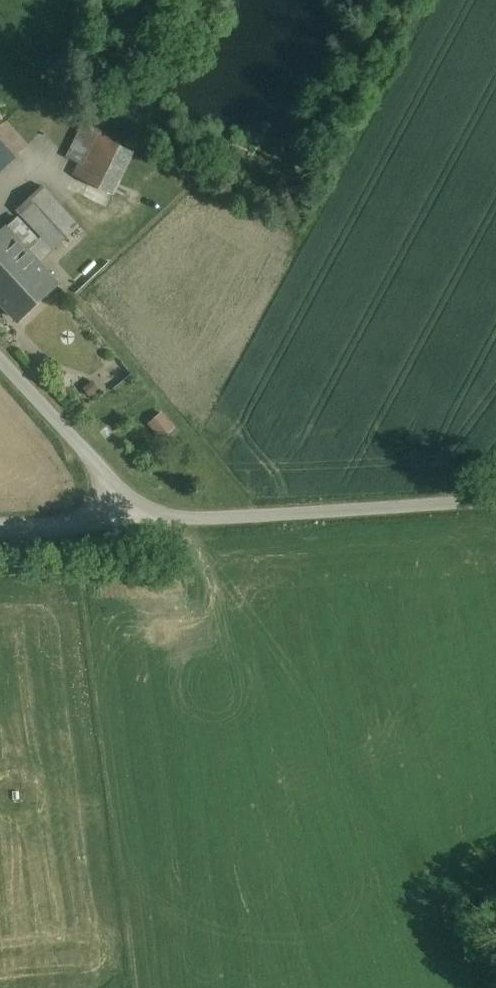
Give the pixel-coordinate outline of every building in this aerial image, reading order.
[(81,163),(96,133),(83,126),(68,156),(81,163)] [(81,163),(68,189),(104,206),(132,150),(96,133),(81,163)] [(16,157),(0,140),(0,171),(16,157)] [(80,227),(43,186),(18,210),(43,237),(55,250),(80,227)] [(6,229),(27,252),(39,241),(18,218),(6,229)] [(6,229),(0,234),(0,283),(30,255),(27,252),(6,229)] [(30,255),(39,265),(55,250),(43,237),(39,241),(27,252),(30,255)] [(0,283),(0,300),(19,320),(58,285),(39,265),(30,255),(0,283)] [(170,411),(152,418),(160,438),(178,430),(170,411)]
